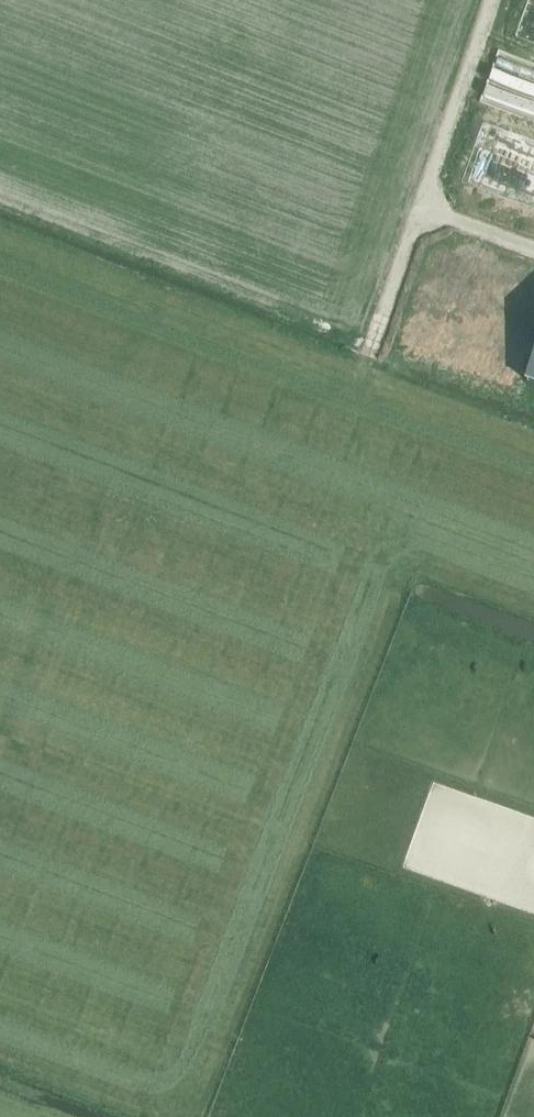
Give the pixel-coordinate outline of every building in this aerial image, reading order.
[(523,66),(522,45),(508,46),(508,67),(523,66)] [(498,88),(510,91),(516,72),(503,69),(498,88)] [(526,380),(533,383),(533,357),(526,380)]
